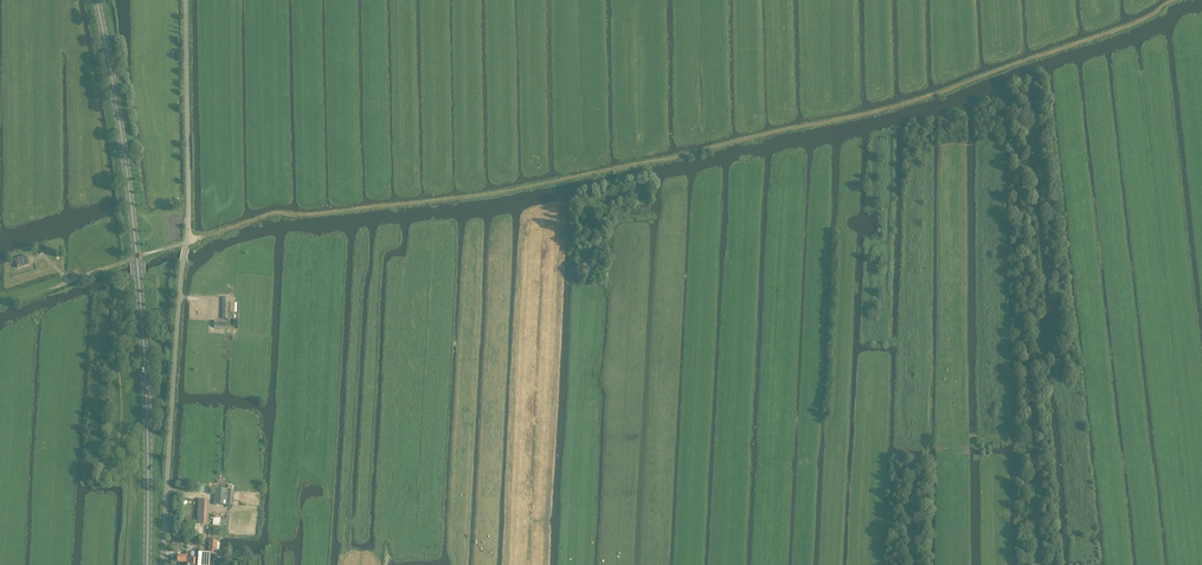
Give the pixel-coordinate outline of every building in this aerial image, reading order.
[(637,190),(637,193),(644,192),(643,184),(636,184),(636,183),(633,183),(634,190),(637,190)] [(26,256),(15,259),(17,268),(29,265),(26,256)] [(229,298),(223,297),(222,319),(228,319),(228,315),(233,315),(234,306),(229,305),(229,298)] [(228,321),(214,321),(214,328),(228,329),(228,321)] [(215,503),(227,504),(228,490),(216,489),(215,503)] [(198,516),(198,524),(203,524),(205,524),(206,516),(198,516)] [(178,562),(186,562),(186,564),(179,564),(213,564),(213,560),(215,560),(216,554),(214,554),(214,551),(217,551),(217,541),(209,540),(208,551),(210,551),(209,553),(199,553),(199,564),(196,564),(196,558),(187,558),(187,556),(178,555),(178,562)]
